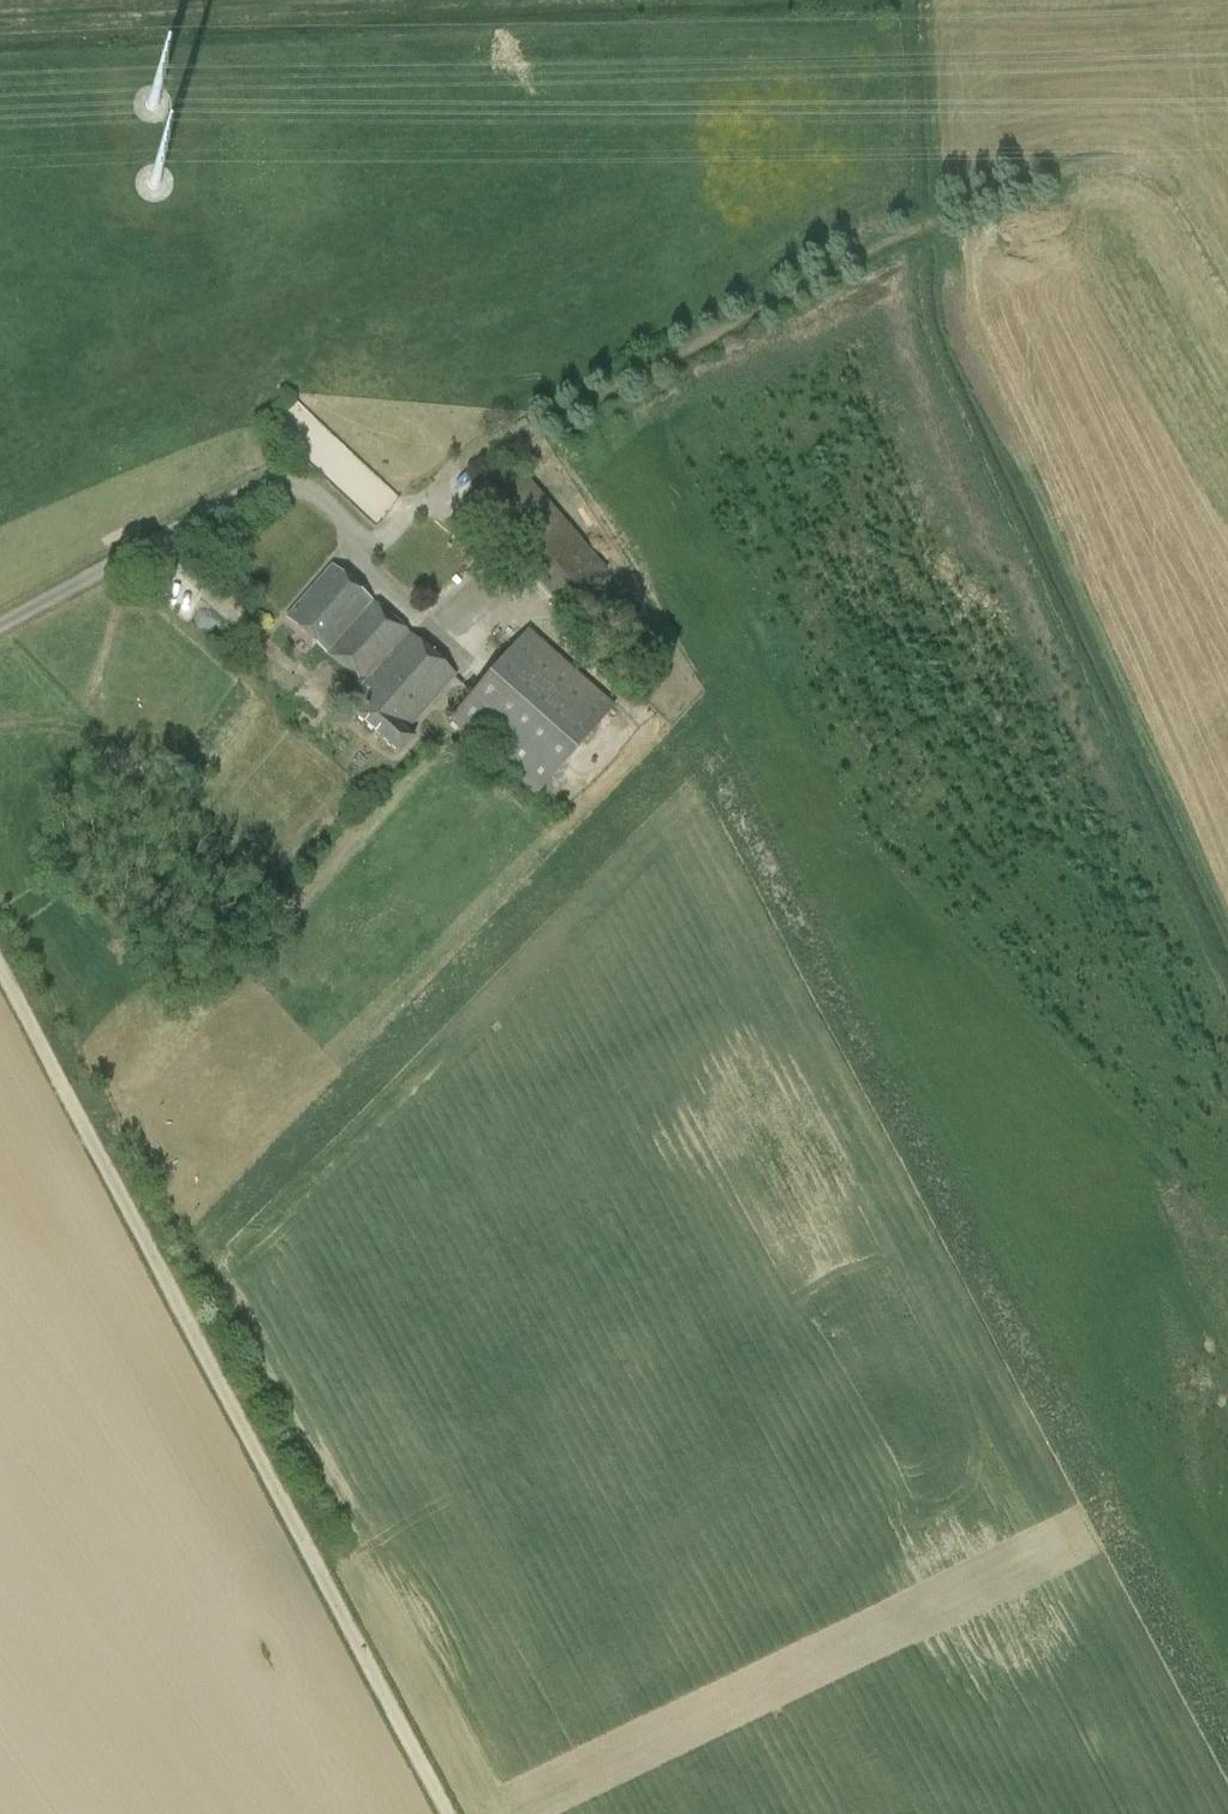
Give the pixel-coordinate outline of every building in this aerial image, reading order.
[(146,103),(146,105),(146,106),(147,108),(147,109),(149,110),(150,110),(151,111),(153,111),(154,110),(156,109),(157,109),(157,107),(158,106),(158,104),(158,103),(157,102),(156,100),(155,100),(154,99),(152,99),(151,99),(150,99),(148,100),(147,101),(147,102),(146,103)] [(148,182),(147,184),(148,185),(148,186),(149,188),(150,189),(151,189),(153,190),(154,190),(156,189),(157,188),(158,187),(159,186),(159,185),(160,183),(159,182),(159,180),(158,179),(157,178),(155,178),(154,177),(153,177),(151,178),(150,179),(149,180),(148,181),(148,182)] [(514,461),(466,501),(562,612),(609,570),(514,461)] [(331,567),(286,618),(361,684),(343,704),(399,754),(413,738),(405,732),(431,702),(454,676),(331,567)] [(473,692),(449,718),(448,719),(535,797),(614,707),(528,628),(473,692)]
